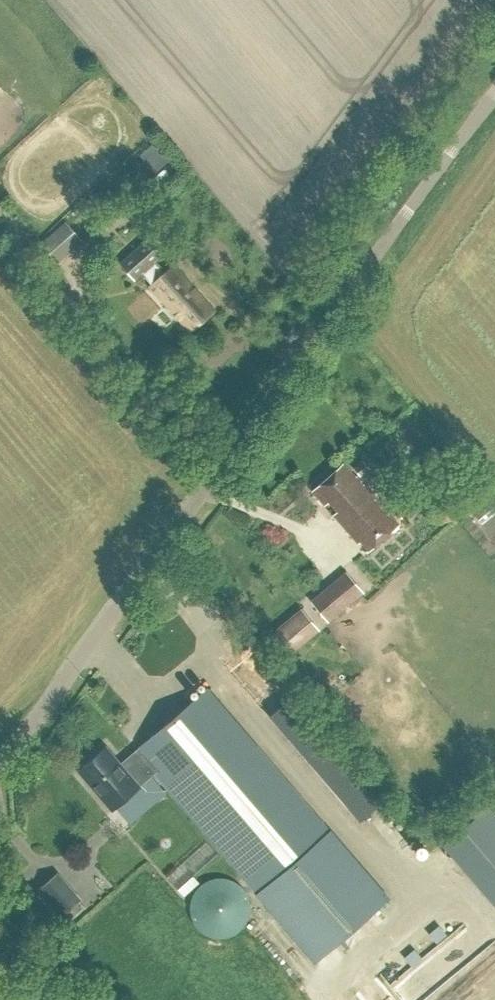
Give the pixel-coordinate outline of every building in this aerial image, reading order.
[(65,222),(41,243),(57,261),(81,240),(65,222)] [(147,238),(119,263),(121,265),(134,280),(141,273),(156,261),(162,255),(147,238)] [(151,284),(148,286),(189,333),(215,310),(175,263),(165,272),(151,284)] [(362,460),(353,467),(360,475),(369,468),(362,460)] [(334,516),(357,543),(360,540),(368,549),(364,551),(367,554),(399,526),(357,477),(354,480),(342,467),(313,492),(324,505),(328,502),(338,513),(334,516)] [(345,570),(309,600),(328,622),(364,592),(345,570)] [(319,629),(301,608),(270,634),(288,656),(319,629)] [(269,716),(293,695),(254,650),(230,671),(269,716)] [(107,745),(79,769),(113,808),(139,785),(154,773),(155,774),(167,788),(259,893),(316,959),(386,897),(330,832),(207,690),(124,762),(123,763),(107,745)] [(360,821),(385,799),(294,695),(293,695),(269,716),(269,717),(360,821)] [(61,915),(79,900),(56,873),(38,889),(61,915)] [(192,875),(178,888),(184,895),(198,881),(192,875)] [(250,899),(246,890),(239,883),(231,878),(221,876),(211,877),(203,881),(195,888),(191,896),(189,906),(190,915),(194,924),(201,932),(209,936),(219,938),(228,937),(237,933),(244,926),(249,918),(251,908),(250,899)]
